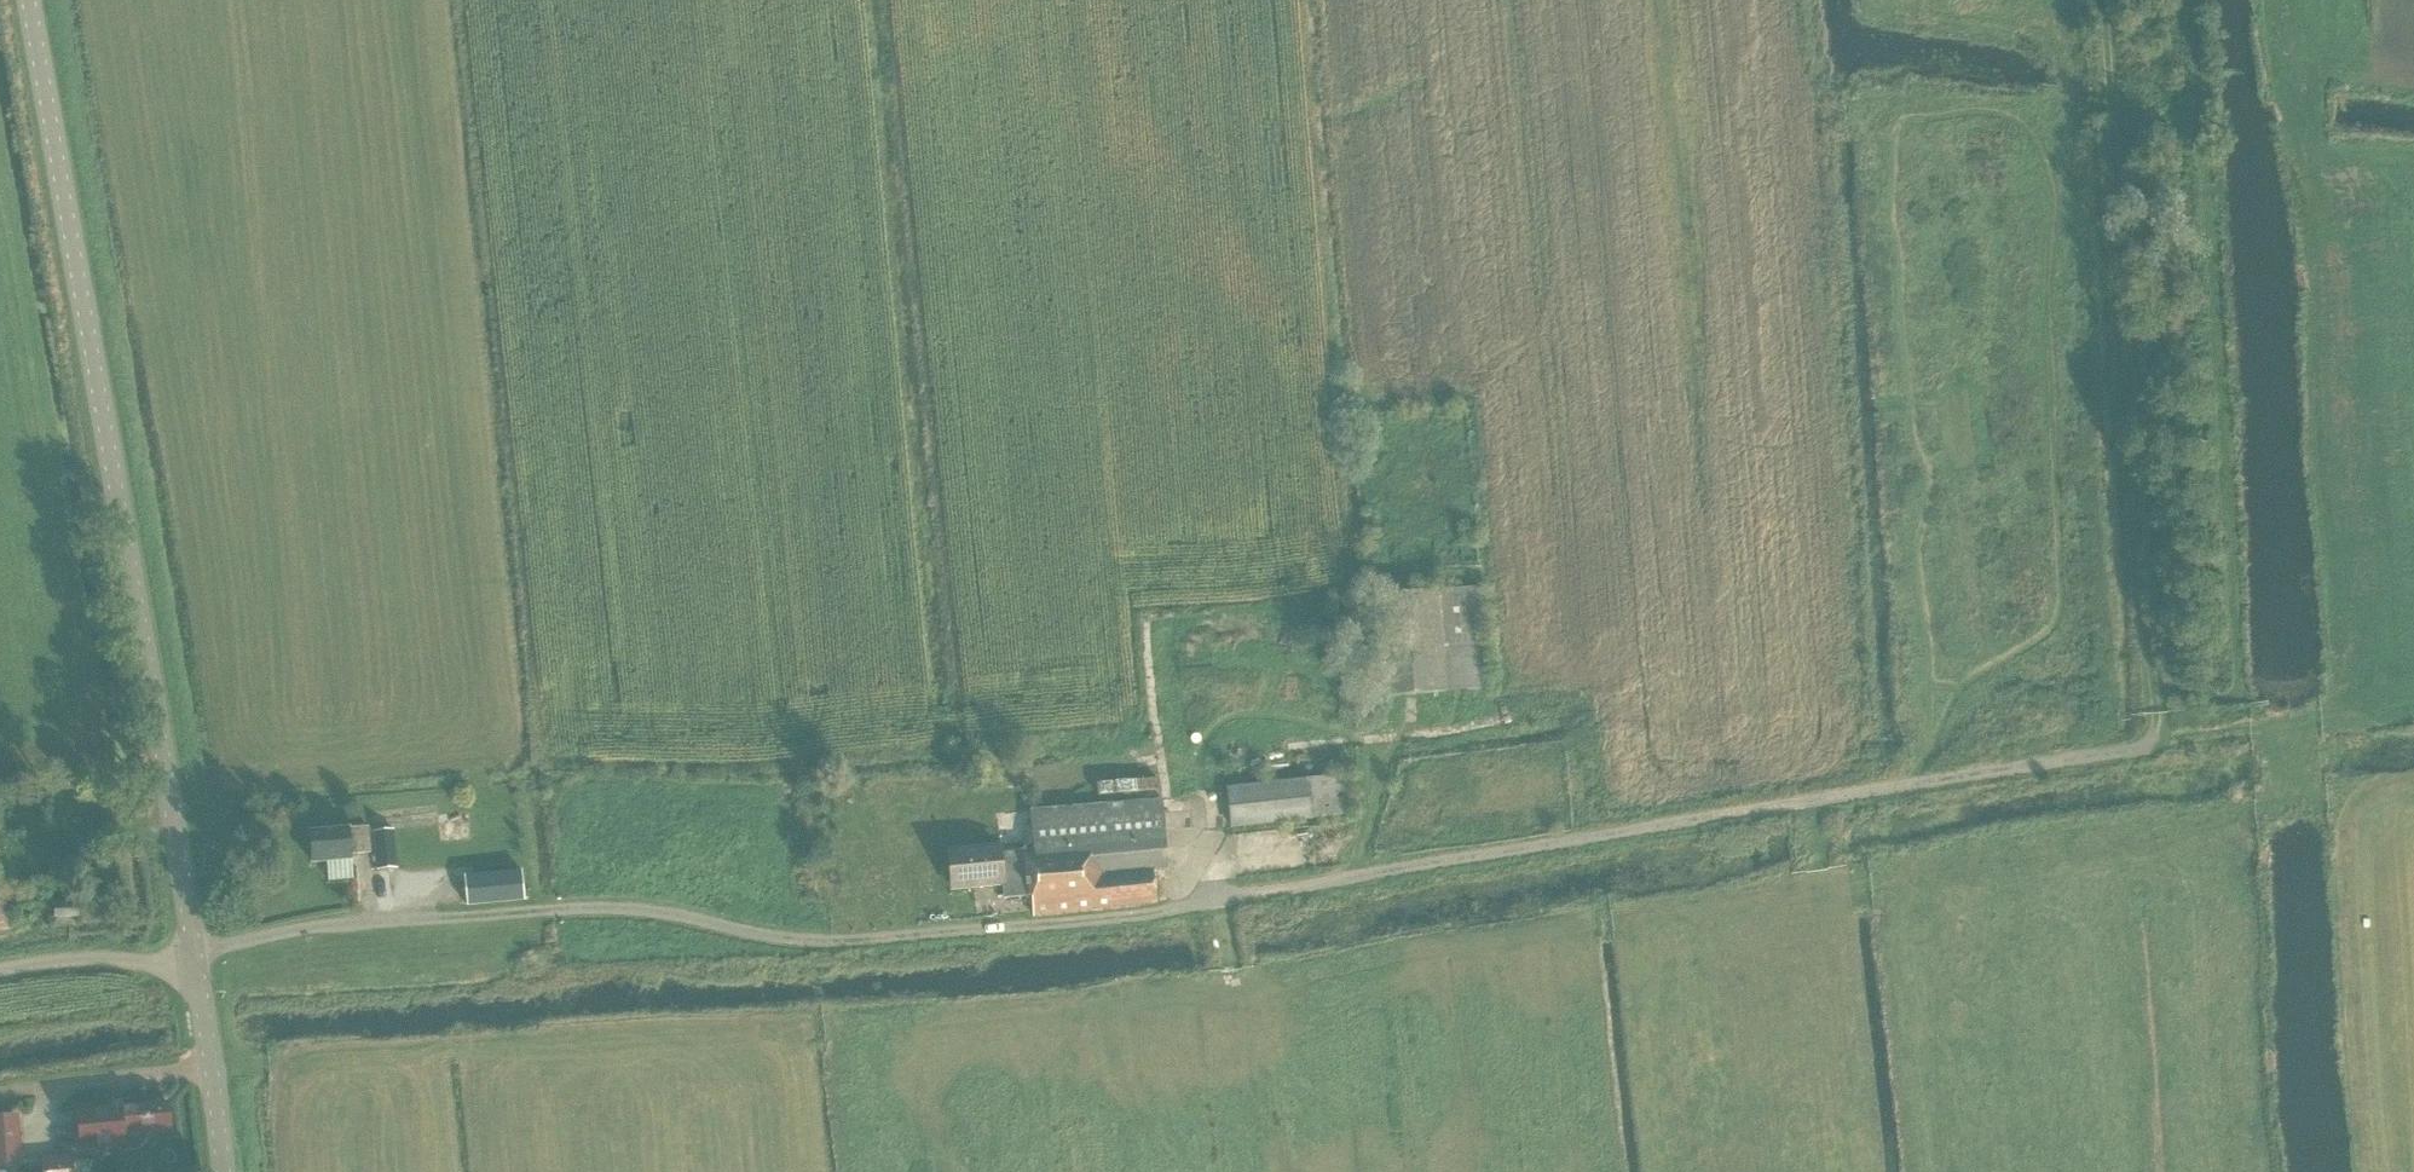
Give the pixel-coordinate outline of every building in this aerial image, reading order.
[(1136,785),(1153,785),(1153,770),(1136,771),(1136,785)] [(1134,784),(1133,771),(1095,774),(1095,787),(1134,784)] [(1345,774),(1304,779),(1226,788),(1230,828),(1349,814),(1345,774)] [(1153,870),(1166,868),(1161,802),(1030,812),(1033,844),(1025,845),(1026,851),(1021,852),(1021,851),(999,854),(998,845),(947,852),(952,890),(1001,884),(1003,899),(1030,896),(1032,914),(1156,900),(1153,870)] [(350,853),(370,852),(368,827),(348,828),(348,827),(309,831),(311,862),(351,858),(350,853)] [(376,870),(396,868),(392,829),(373,831),(376,870)] [(467,903),(523,898),(521,871),(464,877),(467,903)] [(10,928),(6,901),(0,902),(0,930),(10,928)] [(74,918),(74,903),(50,903),(50,919),(74,918)] [(144,1131),(168,1129),(166,1102),(78,1110),(81,1150),(124,1146),(124,1152),(136,1151),(140,1149),(143,1145),(145,1139),(144,1131)] [(18,1114),(0,1115),(0,1164),(21,1162),(18,1114)] [(70,1156),(40,1158),(41,1171),(72,1171),(70,1156)]
